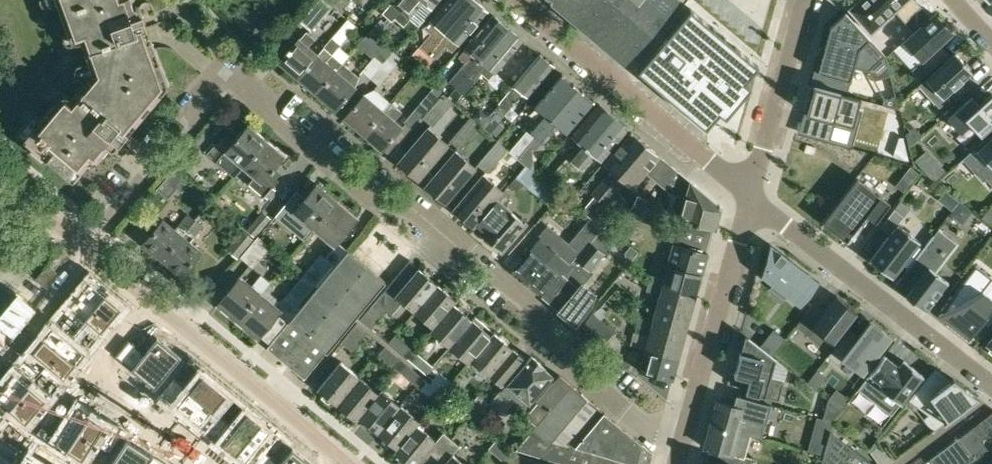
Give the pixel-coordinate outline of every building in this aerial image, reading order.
[(147,27),(147,26),(140,9),(140,8),(140,6),(139,5),(138,5),(136,5),(134,5),(133,0),(40,0),(40,2),(41,2),(44,11),(38,13),(43,29),(49,27),(61,59),(55,58),(53,70),(58,71),(40,92),(35,88),(25,100),(30,104),(23,111),(23,113),(22,114),(22,115),(22,117),(22,118),(23,119),(23,120),(24,121),(15,132),(30,144),(27,148),(42,160),(46,157),(72,179),(88,161),(89,162),(90,162),(92,163),(95,161),(108,145),(109,146),(111,147),(112,147),(114,146),(116,145),(128,131),(169,84),(156,49),(155,47),(152,38),(147,27)] [(329,0),(341,9),(348,0),(330,0),(329,0)] [(393,18),(409,0),(394,0),(392,3),(383,13),(391,20),(393,18)] [(393,18),(401,25),(408,17),(418,26),(429,13),(430,8),(437,0),(409,0),(393,18)] [(431,46),(471,0),(446,0),(430,19),(422,27),(430,34),(424,40),(419,46),(426,52),(431,46)] [(475,0),(471,0),(431,46),(426,52),(433,58),(438,52),(444,45),(452,51),(458,43),(487,11),(475,0)] [(623,60),(674,0),(553,0),(623,60)] [(849,8),(850,10),(851,9),(869,30),(869,31),(870,32),(872,31),(871,30),(894,10),(904,21),(921,6),(915,0),(859,0),(851,8),(850,7),(849,8)] [(312,30),(328,12),(317,3),(311,9),(301,21),(312,30)] [(690,8),(637,70),(706,128),(719,112),(725,117),(751,87),(745,82),(758,66),(690,8)] [(825,46),(818,72),(850,81),(854,67),(866,70),(868,71),(872,68),(871,68),(881,59),(882,59),(886,55),(846,12),(831,26),(825,46)] [(920,79),(941,60),(933,51),(940,44),(952,33),(934,13),(904,40),(894,50),(912,69),(920,79)] [(456,87),(508,27),(492,14),(465,47),(466,47),(458,57),(465,63),(441,91),(448,97),(456,87)] [(495,72),(523,40),(508,27),(456,87),(463,93),(480,73),(488,79),(495,72)] [(346,38),(338,31),(324,48),(332,55),(346,38)] [(280,60),(298,77),(317,54),(308,46),(314,39),(305,32),(300,39),(299,38),(280,60)] [(298,77),(317,93),(336,70),(326,62),(332,55),(324,48),(323,47),(317,54),(298,77)] [(393,50),(386,58),(370,76),(378,84),(401,57),(396,53),(393,50)] [(363,70),(370,76),(386,58),(378,51),(363,70)] [(955,52),(918,85),(939,108),(953,95),(956,99),(973,84),(966,77),(972,72),(955,52)] [(553,66),(539,54),(492,108),(502,116),(513,104),(511,102),(521,91),(528,96),(553,66)] [(359,76),(342,63),(336,70),(317,93),(335,109),(355,87),(359,76)] [(517,158),(535,136),(578,87),(562,73),(535,105),(543,111),(527,129),(508,151),(517,158)] [(818,138),(828,141),(833,121),(853,126),(858,109),(861,98),(814,86),(814,88),(810,102),(811,103),(808,114),(823,118),(818,138)] [(594,100),(578,87),(535,136),(543,143),(559,126),(566,132),(594,100)] [(344,116),(363,133),(390,101),(378,92),(374,89),(364,94),(344,116)] [(991,93),(979,105),(971,96),(947,118),(960,133),(970,124),(981,136),(991,126),(991,93)] [(428,111),(422,118),(433,127),(453,103),(443,94),(428,111)] [(884,99),(882,104),(899,109),(896,96),(884,99)] [(390,101),(363,133),(382,149),(401,127),(393,120),(402,111),(390,101)] [(414,127),(422,118),(428,111),(420,103),(405,120),(414,127)] [(574,163),(613,116),(599,104),(571,136),(579,143),(567,157),(555,170),(562,176),(569,169),(574,163)] [(613,116),(574,163),(569,169),(576,175),(581,169),(594,155),(601,161),(628,129),(613,116)] [(480,126),(470,117),(449,141),(459,150),(480,126)] [(505,126),(495,118),(486,128),(496,136),(505,126)] [(235,175),(244,165),(266,139),(248,123),(232,140),(225,133),(217,142),(225,149),(216,159),(235,175)] [(447,144),(427,127),(397,161),(417,179),(447,144)] [(922,136),(914,127),(905,134),(909,147),(922,136)] [(591,193),(598,199),(607,189),(646,144),(632,132),(603,165),(610,171),(600,183),(591,193)] [(990,139),(988,136),(957,163),(958,164),(963,160),(975,149),(987,163),(979,171),(986,178),(991,185),(991,137),(990,139)] [(903,138),(899,138),(893,155),(908,160),(903,138)] [(254,175),(250,179),(247,183),(263,197),(263,196),(270,189),(272,187),(279,179),(270,171),(284,156),(266,139),(244,165),(254,175)] [(508,150),(497,140),(477,165),(488,174),(508,150)] [(598,224),(601,227),(603,227),(627,200),(617,190),(624,182),(632,188),(646,171),(660,155),(646,144),(607,189),(598,199),(586,214),(598,224)] [(186,167),(198,154),(190,147),(178,160),(186,167)] [(475,168),(454,150),(425,185),(445,202),(475,168)] [(660,155),(646,171),(648,173),(662,158),(660,155)] [(719,206),(690,181),(681,173),(672,166),(662,158),(648,173),(658,182),(664,188),(670,193),(667,211),(667,212),(672,214),(680,216),(679,219),(681,219),(712,228),(714,229),(720,210),(721,206),(719,206)] [(938,161),(926,172),(933,181),(945,170),(938,161)] [(526,187),(536,174),(526,166),(515,178),(522,184),(526,187)] [(899,181),(907,188),(919,173),(911,166),(899,181)] [(173,171),(166,179),(178,189),(182,192),(189,184),(184,179),(173,171)] [(475,225),(503,192),(482,174),(453,208),(474,226),(475,225)] [(855,178),(821,223),(845,241),(865,216),(875,223),(889,205),(855,178)] [(293,211),(314,228),(337,200),(317,183),(299,204),(293,211)] [(503,192),(475,225),(484,232),(482,234),(485,236),(485,239),(488,242),(491,241),(502,250),(525,224),(505,206),(507,197),(503,192)] [(659,208),(637,196),(627,214),(654,228),(664,210),(659,208)] [(357,217),(337,200),(314,228),(333,245),(337,241),(357,217)] [(960,203),(951,214),(962,223),(971,212),(960,203)] [(920,241),(898,224),(904,216),(894,208),(881,226),(890,233),(869,260),(892,278),(920,241)] [(989,208),(981,217),(990,225),(991,223),(991,210),(989,208)] [(263,211),(245,231),(254,238),(271,218),(263,211)] [(144,241),(163,258),(195,219),(189,213),(180,223),(179,223),(175,227),(164,218),(144,241)] [(202,224),(195,219),(163,258),(181,273),(202,250),(190,240),(195,235),(193,234),(202,224)] [(706,252),(712,228),(681,219),(674,244),(664,279),(650,274),(648,282),(696,296),(708,253),(706,252)] [(593,273),(588,269),(616,236),(603,227),(601,227),(576,255),(570,262),(541,296),(559,311),(576,325),(592,306),(595,295),(583,284),(593,273)] [(237,258),(253,239),(242,229),(226,249),(237,258)] [(546,230),(540,237),(511,271),(541,296),(570,262),(576,255),(546,230)] [(252,267),(271,246),(258,235),(239,256),(252,267)] [(910,294),(907,297),(926,311),(948,282),(936,272),(934,271),(947,254),(944,252),(945,251),(942,249),(941,250),(929,242),(934,235),(933,235),(905,271),(906,271),(906,272),(915,260),(917,261),(915,264),(925,272),(919,279),(909,292),(910,294)] [(777,249),(772,245),(770,243),(762,273),(763,273),(762,276),(773,284),(788,296),(791,299),(800,307),(819,282),(777,249)] [(631,262),(638,252),(630,246),(625,253),(626,257),(631,262)] [(384,281),(347,250),(300,306),(287,322),(265,348),(303,379),(384,281)] [(321,253),(303,274),(315,284),(333,263),(321,253)] [(391,313),(401,301),(413,311),(437,283),(418,267),(409,260),(393,279),(360,318),(370,327),(386,309),(391,313)] [(59,272),(50,264),(49,264),(37,279),(46,286),(59,272)] [(955,292),(964,298),(961,302),(939,313),(938,315),(969,339),(991,309),(991,299),(982,291),(991,279),(976,266),(955,292)] [(217,303),(238,321),(261,292),(270,282),(261,274),(252,285),(240,275),(217,303)] [(298,305),(315,284),(303,274),(286,295),(298,305)] [(89,282),(56,321),(72,334),(85,319),(100,332),(120,308),(89,282)] [(656,307),(690,318),(696,296),(648,282),(645,290),(659,296),(656,307)] [(413,311),(432,327),(453,303),(456,299),(437,283),(413,311)] [(286,295),(277,306),(261,292),(238,321),(258,338),(277,314),(287,322),(300,306),(298,305),(286,295)] [(814,301),(796,325),(827,350),(857,311),(837,295),(826,310),(814,301)] [(453,303),(432,327),(429,331),(448,347),(472,319),(453,303)] [(637,325),(684,338),(690,318),(656,307),(652,320),(639,316),(637,325)] [(587,333),(599,319),(589,311),(577,324),(587,333)] [(467,363),(470,360),(491,336),(486,331),(488,328),(476,317),(475,316),(472,320),(472,319),(448,347),(467,363)] [(368,330),(357,321),(341,340),(352,349),(368,330)] [(870,321),(859,335),(854,341),(845,334),(828,356),(838,364),(843,358),(862,373),(890,337),(870,321)] [(684,338),(637,325),(634,332),(648,336),(644,349),(678,359),(684,338)] [(51,327),(19,367),(34,380),(47,364),(63,377),(82,353),(51,327)] [(764,341),(776,350),(785,338),(773,329),(764,341)] [(494,332),(491,336),(470,360),(490,377),(501,386),(525,358),(514,349),(494,332)] [(407,358),(414,350),(394,334),(388,342),(407,358)] [(734,375),(748,379),(745,392),(779,401),(784,382),(771,378),(776,359),(745,335),(734,375)] [(128,341),(115,356),(155,389),(181,358),(157,338),(144,353),(128,341)] [(379,352),(391,362),(398,369),(404,362),(385,345),(379,352)] [(639,370),(673,380),(678,359),(644,349),(639,370)] [(426,374),(432,366),(414,350),(407,358),(426,374)] [(858,389),(862,392),(887,412),(891,415),(899,406),(898,406),(900,403),(901,403),(923,375),(904,360),(899,366),(884,355),(869,374),(867,377),(858,389)] [(530,403),(553,377),(544,369),(545,367),(532,356),(501,391),(500,390),(489,402),(503,414),(513,402),(522,409),(528,402),(530,403)] [(359,376),(341,360),(318,388),(336,404),(359,376)] [(404,362),(398,369),(417,385),(423,378),(404,362)] [(443,392),(451,382),(432,366),(426,374),(432,379),(431,381),(443,392)] [(816,390),(825,378),(816,371),(807,383),(816,390)] [(0,389),(0,421),(9,410),(25,423),(45,399),(13,373),(0,389)] [(555,379),(537,401),(538,402),(526,415),(538,426),(517,450),(559,462),(565,463),(573,445),(575,446),(603,412),(559,374),(555,379)] [(173,378),(160,393),(200,426),(226,394),(202,375),(189,390),(173,378)] [(358,417),(379,392),(359,376),(336,404),(356,420),(358,417)] [(423,378),(417,385),(435,401),(443,392),(431,381),(429,383),(423,378)] [(944,423),(978,398),(953,378),(934,393),(922,383),(909,400),(928,416),(935,411),(944,423)] [(358,417),(377,433),(402,404),(382,388),(379,392),(358,417)] [(468,418),(473,422),(490,403),(479,394),(463,414),(468,418)] [(720,402),(717,401),(710,424),(751,435),(761,438),(771,404),(736,394),(733,405),(722,402),(720,402)] [(832,421),(841,409),(828,399),(828,400),(823,418),(832,421)] [(377,433),(396,448),(417,423),(420,420),(402,404),(377,433)] [(78,407),(56,441),(82,458),(93,441),(110,452),(121,435),(78,407)] [(218,415),(205,430),(245,463),(271,431),(247,412),(234,427),(218,415)] [(653,453),(614,420),(603,412),(575,446),(637,463),(650,463),(653,453)] [(980,421),(971,428),(972,428),(971,428),(981,441),(989,435),(980,422),(981,422),(980,421)] [(394,451),(410,463),(416,463),(421,458),(428,463),(429,463),(451,438),(443,432),(437,439),(417,423),(396,448),(394,451)] [(751,435),(710,424),(704,447),(740,457),(741,455),(745,456),(751,435)] [(971,428),(958,437),(970,453),(984,443),(981,441),(971,428),(972,428),(971,428)] [(830,430),(821,463),(869,463),(870,462),(830,430)] [(429,463),(466,463),(452,452),(459,445),(451,438),(429,463)] [(111,463),(167,463),(127,439),(111,463)] [(509,463),(516,454),(510,453),(496,441),(489,449),(502,461),(509,463)] [(869,450),(871,452),(878,446),(875,442),(869,450)] [(575,446),(573,445),(565,463),(637,463),(575,446)] [(292,449),(279,463),(311,463),(292,449)] [(253,463),(279,463),(263,451),(253,463)] [(939,452),(930,459),(933,463),(948,463),(939,452)] [(509,463),(513,463),(537,463),(538,461),(516,454),(509,463)] [(738,463),(753,463),(754,459),(745,456),(741,455),(740,457),(738,463)]
